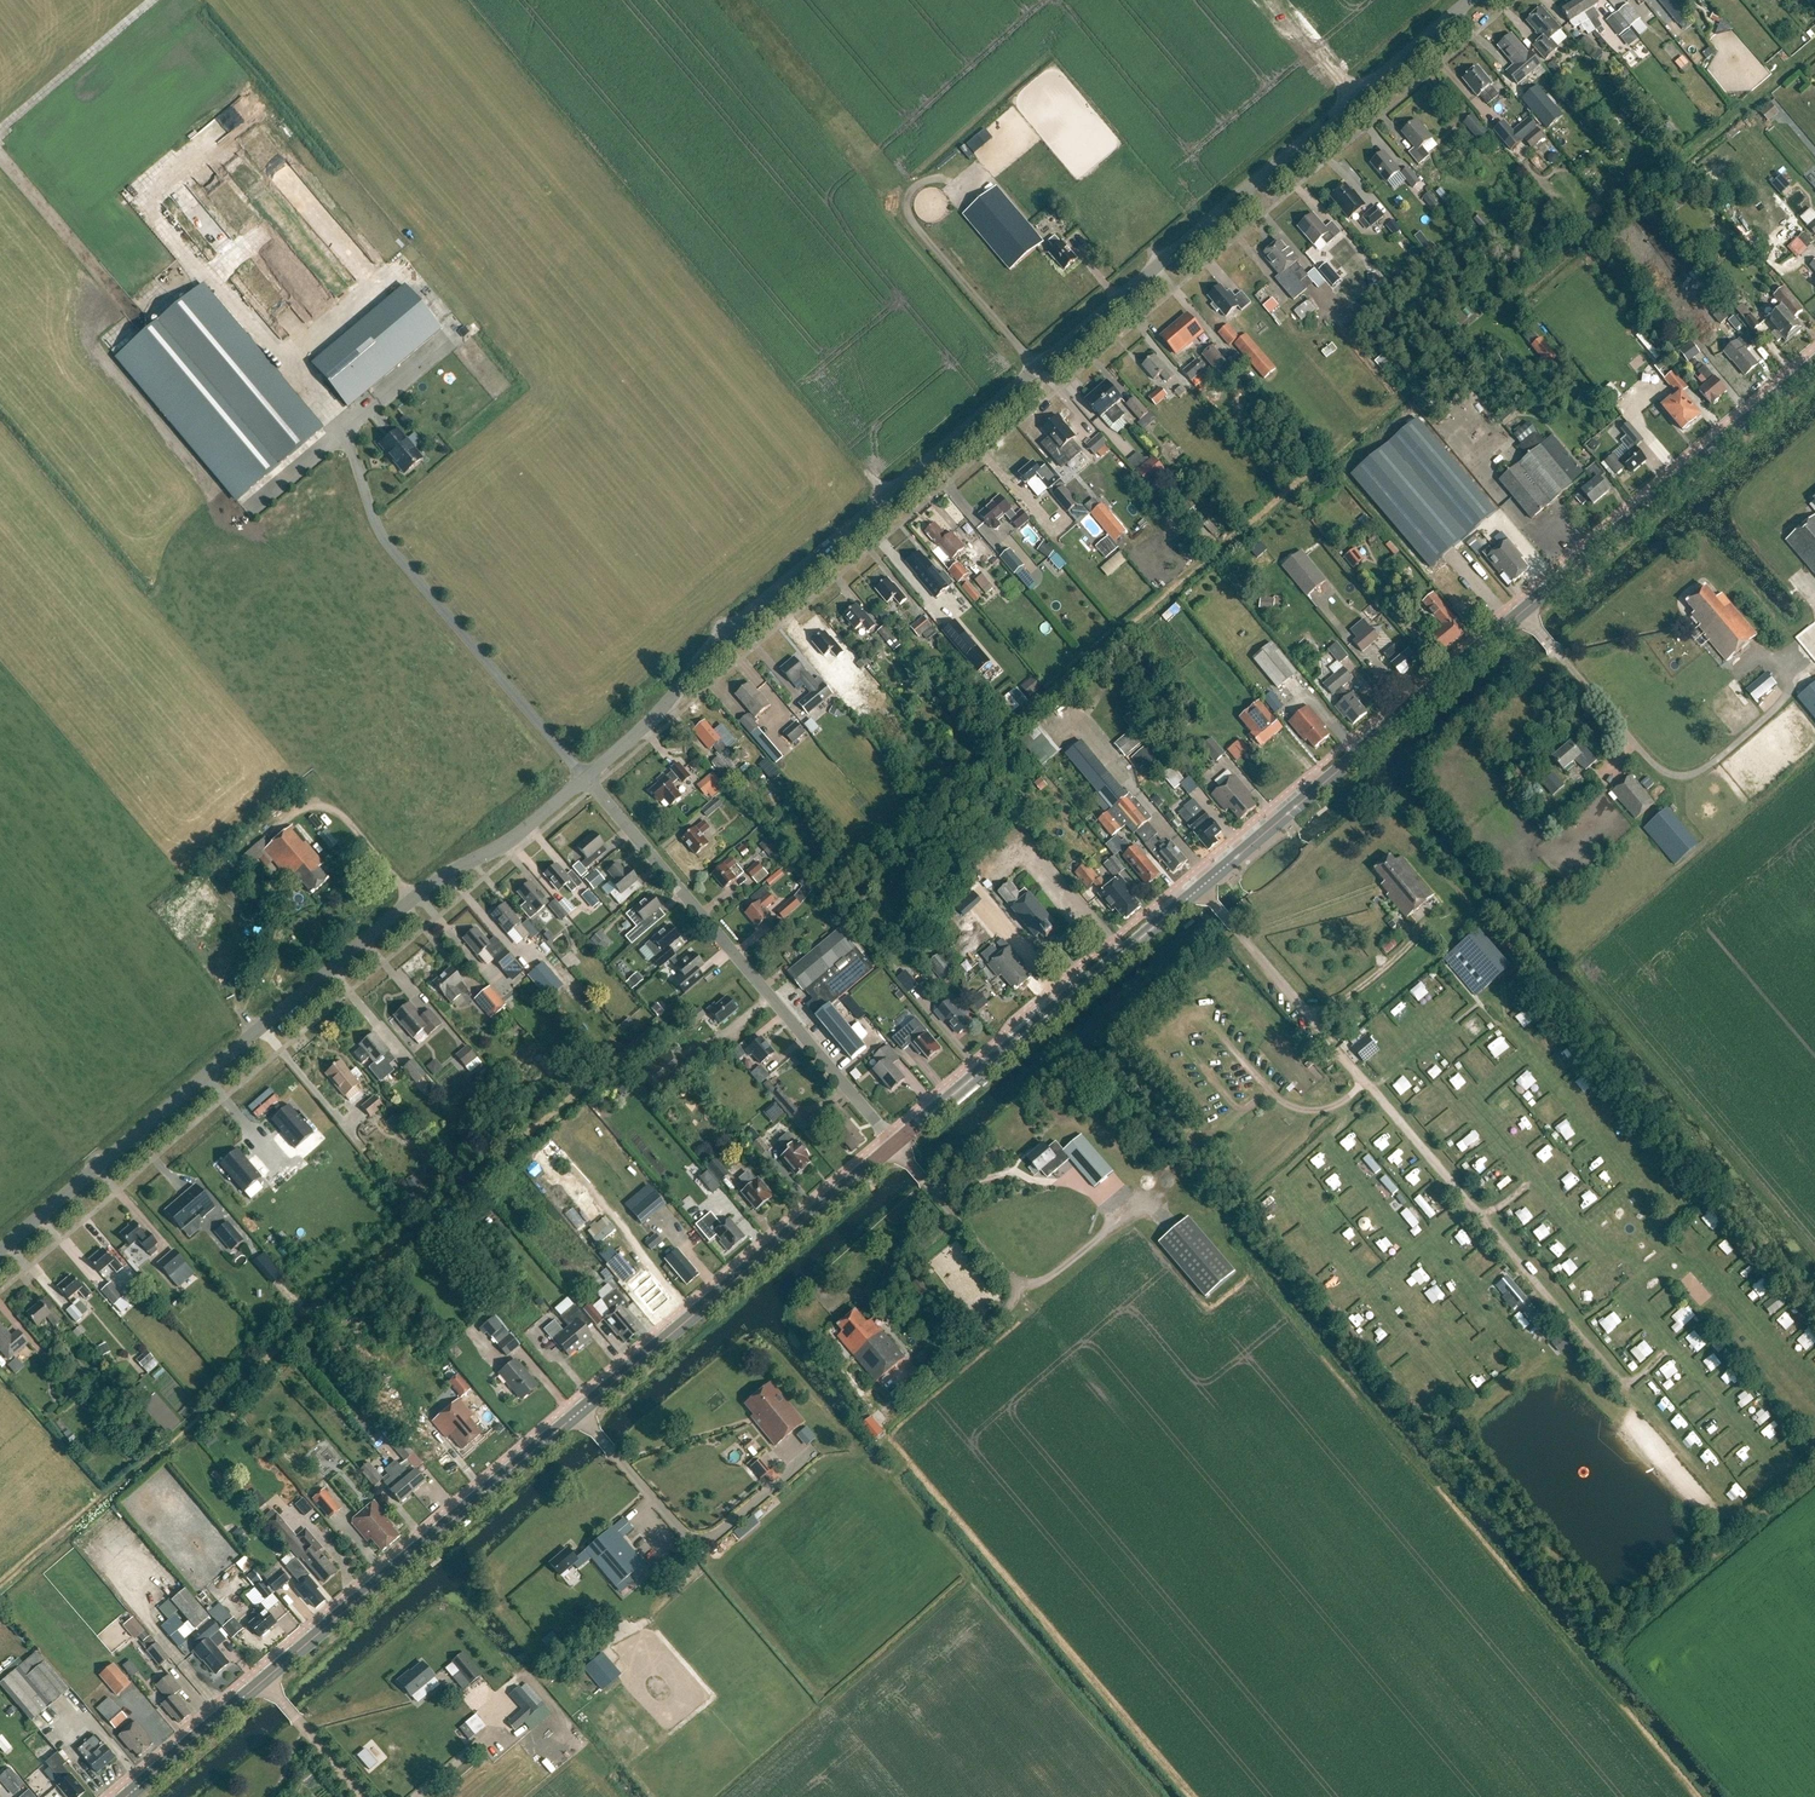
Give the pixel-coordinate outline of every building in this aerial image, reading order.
[(1595,32),(1602,28),(1597,19),(1599,17),(1594,9),(1600,5),(1596,0),(1580,0),(1577,2),(1594,31),(1595,32)] [(1679,25),(1689,17),(1675,0),(1659,0),(1679,25)] [(1582,25),(1589,36),(1595,32),(1594,31),(1577,2),(1562,11),(1570,24),(1572,25),(1572,26),(1574,27),(1579,27),(1580,26),(1582,25)] [(1616,12),(1617,13),(1630,28),(1640,20),(1626,4),(1616,12)] [(1562,30),(1542,8),(1527,22),(1542,39),(1534,47),(1546,60),(1559,49),(1551,40),(1562,30)] [(1721,23),(1715,34),(1733,29),(1724,18),(1715,12),(1711,18),(1721,23)] [(1630,28),(1617,13),(1606,22),(1618,38),(1630,28)] [(1508,72),(1518,84),(1541,64),(1531,52),(1528,55),(1512,36),(1499,47),(1515,66),(1508,72)] [(1603,56),(1585,38),(1577,46),(1594,64),(1603,56)] [(1716,53),(1711,47),(1703,54),(1707,60),(1716,53)] [(1675,62),(1680,69),(1687,64),(1682,57),(1675,62)] [(1562,70),(1554,60),(1547,66),(1555,75),(1562,70)] [(1476,95),(1478,97),(1480,96),(1488,105),(1498,96),(1491,87),(1493,85),(1491,83),(1489,79),(1487,78),(1478,67),(1463,80),(1472,91),(1472,93),(1476,95)] [(1538,87),(1522,100),(1548,129),(1563,117),(1538,87)] [(225,109),(238,123),(252,109),(239,96),(225,109)] [(1769,102),(1758,112),(1767,122),(1778,113),(1769,102)] [(1464,122),(1478,140),(1489,131),(1474,113),(1464,122)] [(1512,134),(1503,122),(1494,130),(1511,151),(1524,140),(1531,149),(1544,138),(1529,120),(1512,134)] [(1432,139),(1417,121),(1403,133),(1415,148),(1409,153),(1419,165),(1430,156),(1422,148),(1432,139)] [(973,153),(992,137),(984,128),(966,143),(973,153)] [(1371,164),(1387,183),(1400,172),(1384,153),(1371,164)] [(173,154),(152,173),(158,180),(180,162),(173,154)] [(1401,174),(1414,189),(1420,183),(1408,169),(1401,174)] [(1781,176),(1772,185),(1780,194),(1790,185),(1781,176)] [(1359,197),(1357,199),(1345,185),(1331,197),(1349,220),(1366,206),(1359,197)] [(1010,271),(1041,245),(1034,236),(1036,234),(997,187),(963,216),(1010,271)] [(1615,188),(1609,193),(1612,197),(1610,199),(1614,205),(1622,198),(1615,188)] [(1442,189),(1437,193),(1445,202),(1450,198),(1442,189)] [(1422,198),(1432,209),(1438,204),(1429,193),(1422,198)] [(1363,217),(1371,227),(1384,216),(1376,207),(1363,217)] [(1799,217),(1807,224),(1814,217),(1814,212),(1810,207),(1799,217)] [(1325,228),(1313,215),(1298,228),(1314,246),(1322,240),(1327,246),(1342,233),(1332,222),(1325,228)] [(1387,226),(1395,236),(1402,230),(1394,220),(1387,226)] [(1431,245),(1421,232),(1414,237),(1424,250),(1431,245)] [(1814,243),(1805,233),(1798,239),(1807,249),(1814,243)] [(1056,260),(1064,270),(1077,260),(1069,250),(1070,249),(1064,242),(1062,244),(1055,236),(1048,242),(1054,250),(1049,254),(1055,261),(1056,260)] [(1279,241),(1272,247),(1306,288),(1313,281),(1318,287),(1325,281),(1315,269),(1308,276),(1297,263),(1299,260),(1290,249),(1287,251),(1279,241)] [(1272,247),(1264,254),(1268,258),(1266,259),(1280,277),(1283,279),(1279,282),(1294,300),(1307,290),(1305,288),(1306,288),(1272,247)] [(1326,278),(1334,272),(1327,264),(1319,270),(1326,278)] [(1377,285),(1376,273),(1368,274),(1369,286),(1377,285)] [(322,429),(202,286),(117,358),(237,501),(322,429)] [(1217,313),(1220,310),(1226,317),(1238,307),(1242,312),(1251,303),(1241,292),(1236,297),(1230,290),(1227,293),(1221,286),(1208,297),(1214,303),(1211,306),(1217,313)] [(319,373),(348,407),(441,329),(405,287),(322,357),(329,365),(319,373)] [(1801,328),(1793,319),(1802,311),(1783,289),(1774,297),(1782,306),(1767,318),(1777,330),(1771,335),(1778,342),(1783,337),(1786,341),(1794,334),(1798,334),(1800,332),(1801,328)] [(1269,313),(1279,305),(1272,297),(1262,305),(1269,313)] [(1301,321),(1315,310),(1308,301),(1294,311),(1301,321)] [(1721,309),(1714,316),(1713,316),(1721,325),(1728,318),(1721,309)] [(1753,332),(1760,326),(1749,311),(1742,317),(1753,332)] [(1170,329),(1161,337),(1177,355),(1186,347),(1186,346),(1192,341),(1202,333),(1187,315),(1170,329)] [(1735,317),(1729,322),(1733,326),(1739,322),(1735,317)] [(1219,333),(1230,346),(1239,337),(1228,325),(1219,333)] [(1523,336),(1548,365),(1558,357),(1542,338),(1539,340),(1531,330),(1523,336)] [(1235,344),(1265,379),(1276,369),(1247,334),(1235,344)] [(1724,352),(1731,361),(1732,361),(1745,376),(1758,365),(1746,351),(1752,346),(1743,336),(1724,352)] [(1679,350),(1688,362),(1700,353),(1691,341),(1679,350)] [(1327,358),(1337,350),(1332,344),(1322,352),(1327,358)] [(1227,363),(1213,345),(1202,355),(1217,372),(1227,363)] [(1375,361),(1384,372),(1393,364),(1384,353),(1375,361)] [(1161,375),(1167,383),(1174,377),(1161,361),(1160,362),(1155,356),(1142,366),(1154,380),(1161,375)] [(1184,372),(1192,381),(1205,369),(1198,360),(1184,372)] [(1662,407),(1683,431),(1684,429),(1687,429),(1690,427),(1690,424),(1692,423),(1692,422),(1700,416),(1689,402),(1689,400),(1683,393),(1688,388),(1664,360),(1655,368),(1665,379),(1678,396),(1672,401),(1671,400),(1662,407)] [(1719,399),(1727,392),(1705,366),(1704,367),(1701,363),(1696,368),(1699,371),(1695,375),(1704,386),(1699,391),(1711,406),(1713,404),(1715,404),(1718,402),(1718,400),(1719,399)] [(1107,383),(1097,392),(1117,415),(1120,419),(1125,416),(1116,405),(1122,400),(1107,383)] [(1175,392),(1180,397),(1187,391),(1183,386),(1175,392)] [(1151,397),(1156,405),(1168,395),(1161,388),(1151,397)] [(1097,392),(1086,401),(1101,418),(1105,415),(1114,425),(1118,421),(1114,417),(1117,415),(1097,392)] [(1134,399),(1127,405),(1140,420),(1147,414),(1134,399)] [(1058,417),(1042,429),(1060,450),(1075,437),(1058,417)] [(1496,512),(1417,419),(1351,475),(1430,568),(1496,512)] [(1514,430),(1516,433),(1514,436),(1521,445),(1518,447),(1527,458),(1499,481),(1532,520),(1585,475),(1552,436),(1548,440),(1546,438),(1543,440),(1529,423),(1521,429),(1519,426),(1514,430)] [(1606,462),(1617,475),(1627,467),(1631,473),(1646,460),(1636,449),(1636,448),(1643,442),(1628,425),(1621,431),(1627,437),(1621,442),(1630,453),(1619,462),(1614,456),(1606,462)] [(401,462),(408,471),(422,459),(398,431),(380,446),(385,451),(386,450),(390,455),(389,456),(395,463),(401,462)] [(1087,446),(1095,455),(1108,444),(1100,434),(1087,446)] [(1128,461),(1151,487),(1168,471),(1155,456),(1151,460),(1150,458),(1144,458),(1139,452),(1128,461)] [(1034,463),(1020,475),(1028,484),(1037,476),(1049,490),(1053,495),(1065,485),(1061,479),(1049,465),(1041,472),(1034,463)] [(1575,497),(1582,505),(1589,500),(1593,505),(1610,491),(1600,479),(1605,474),(1596,463),(1585,472),(1594,482),(1583,491),(1582,491),(1575,497)] [(1186,475),(1191,481),(1200,473),(1195,467),(1186,475)] [(1128,470),(1120,477),(1125,482),(1133,475),(1128,470)] [(1065,485),(1053,495),(1067,512),(1080,502),(1065,485)] [(994,529),(996,530),(1000,527),(1000,525),(997,522),(1006,514),(1019,529),(1031,519),(1022,509),(1016,515),(1012,510),(1000,496),(989,505),(990,507),(981,515),(991,527),(992,527),(994,529)] [(1179,501),(1189,514),(1196,508),(1186,496),(1179,501)] [(1113,542),(1126,532),(1103,502),(1090,512),(1113,542)] [(1814,575),(1814,516),(1786,541),(1814,575)] [(940,545),(953,559),(966,548),(952,533),(948,537),(935,523),(925,532),(938,546),(940,545)] [(1466,542),(1474,551),(1487,541),(1480,532),(1466,542)] [(1512,564),(1522,576),(1529,570),(1521,561),(1523,558),(1508,540),(1507,541),(1503,536),(1496,542),(1501,546),(1496,550),(1509,566),(1512,564)] [(1119,548),(1109,537),(1096,548),(1106,559),(1119,548)] [(1043,542),(1037,551),(1049,559),(1055,551),(1043,542)] [(1261,542),(1252,551),(1258,558),(1267,549),(1261,542)] [(1503,571),(1513,584),(1522,576),(1512,564),(1509,566),(1496,550),(1494,552),(1489,548),(1483,554),(1486,558),(1486,559),(1499,574),(1503,571)] [(1001,558),(1015,574),(1026,565),(1011,549),(1001,558)] [(1354,549),(1345,557),(1354,568),(1364,560),(1354,549)] [(1119,551),(1100,568),(1108,577),(1127,559),(1119,551)] [(1327,581),(1302,551),(1282,567),(1307,597),(1327,581)] [(918,577),(927,588),(936,599),(944,592),(953,584),(944,573),(940,575),(926,558),(925,559),(920,553),(907,563),(919,576),(918,577)] [(1066,565),(1057,554),(1050,560),(1059,571),(1066,565)] [(991,562),(996,567),(1000,563),(995,558),(991,562)] [(959,562),(949,571),(958,583),(969,574),(959,562)] [(989,583),(980,573),(973,579),(981,589),(989,583)] [(907,600),(894,584),(893,585),(888,579),(876,589),(888,604),(894,598),(900,605),(907,600)] [(962,588),(975,603),(981,598),(967,583),(962,588)] [(1705,636),(1727,662),(1757,636),(1722,594),(1716,599),(1705,587),(1687,603),(1695,613),(1692,615),(1701,625),(1699,627),(1706,635),(1705,636)] [(1006,595),(1011,601),(1019,595),(1014,589),(1006,595)] [(1425,638),(1440,655),(1463,635),(1454,623),(1457,621),(1434,594),(1423,602),(1441,624),(1425,638)] [(1260,598),(1259,609),(1273,610),(1274,600),(1260,598)] [(1177,602),(1162,615),(1167,621),(1182,608),(1177,602)] [(856,630),(863,624),(869,631),(876,626),(863,611),(862,612),(857,606),(845,616),(856,630)] [(911,626),(919,636),(923,632),(929,639),(938,632),(925,615),(911,626)] [(955,621),(943,631),(978,672),(990,662),(955,621)] [(879,630),(895,650),(902,644),(885,624),(879,630)] [(1370,626),(1352,641),(1362,652),(1379,637),(1370,626)] [(830,638),(825,632),(813,643),(825,657),(832,651),(838,658),(844,653),(831,638),(830,638)] [(1338,643),(1329,650),(1340,664),(1349,657),(1338,643)] [(1254,659),(1277,688),(1296,673),(1272,644),(1254,659)] [(1393,665),(1402,676),(1418,663),(1409,652),(1404,656),(1395,645),(1384,655),(1388,659),(1388,660),(1389,661),(1390,661),(1393,665)] [(856,665),(861,670),(869,663),(864,657),(856,665)] [(797,705),(807,717),(833,695),(819,678),(815,682),(795,658),(781,670),(793,684),(798,680),(810,695),(797,705)] [(1346,717),(1353,725),(1367,713),(1358,703),(1360,701),(1353,693),(1350,695),(1344,688),(1354,679),(1345,667),(1325,684),(1335,695),(1337,693),(1343,701),(1336,707),(1345,718),(1346,717)] [(1746,691),(1756,702),(1776,684),(1767,673),(1746,691)] [(1021,684),(1028,697),(1041,689),(1033,677),(1021,684)] [(741,722),(752,735),(759,729),(756,724),(758,722),(756,720),(771,707),(767,703),(768,702),(760,694),(759,695),(750,684),(736,696),(752,714),(749,717),(748,716),(741,722)] [(1798,698),(1814,720),(1814,684),(1798,698)] [(1016,687),(1001,698),(1011,712),(1026,701),(1016,687)] [(1284,706),(1272,692),(1263,699),(1275,713),(1284,706)] [(1251,735),(1261,747),(1283,729),(1278,723),(1277,722),(1272,717),(1259,702),(1240,718),(1253,733),(1251,735)] [(1308,740),(1315,749),(1330,737),(1323,729),(1326,727),(1308,706),(1289,723),(1305,742),(1308,740)] [(804,723),(810,733),(817,729),(812,719),(804,723)] [(712,763),(730,783),(736,778),(730,771),(739,764),(728,750),(729,749),(722,740),(715,732),(714,733),(705,722),(697,730),(699,732),(697,734),(710,750),(714,747),(721,755),(712,763)] [(784,733),(794,744),(807,733),(797,722),(784,733)] [(1019,738),(1042,766),(1057,753),(1034,726),(1019,738)] [(1133,730),(1115,745),(1126,758),(1143,743),(1133,730)] [(1213,736),(1202,745),(1216,761),(1226,752),(1213,736)] [(1241,739),(1227,750),(1236,761),(1249,750),(1241,739)] [(1585,770),(1594,762),(1585,752),(1581,755),(1571,744),(1553,759),(1564,770),(1574,761),(1585,770)] [(1144,746),(1131,758),(1140,768),(1143,766),(1147,770),(1157,762),(1144,746)] [(1174,873),(1187,862),(1170,842),(1163,848),(1154,837),(1157,834),(1148,822),(1153,818),(1135,798),(1134,799),(1130,793),(1127,796),(1088,750),(1073,763),(1111,809),(1098,821),(1112,837),(1126,825),(1134,834),(1136,832),(1146,844),(1145,845),(1160,863),(1162,861),(1167,866),(1169,866),(1174,873)] [(775,751),(769,756),(776,764),(782,759),(775,751)] [(665,799),(671,806),(682,797),(672,785),(679,779),(683,783),(691,777),(680,764),(672,771),(673,772),(666,778),(663,775),(657,780),(660,783),(651,791),(661,802),(665,799)] [(1173,764),(1162,773),(1184,798),(1195,788),(1173,764)] [(1542,783),(1549,792),(1561,782),(1553,773),(1542,783)] [(706,780),(717,793),(724,787),(713,774),(706,780)] [(1230,809),(1240,821),(1256,807),(1248,797),(1251,795),(1235,776),(1212,795),(1226,812),(1230,809)] [(1631,776),(1612,792),(1636,819),(1654,803),(1631,776)] [(1157,796),(1152,800),(1158,808),(1163,804),(1157,796)] [(702,810),(707,817),(723,804),(717,798),(702,810)] [(1195,834),(1209,850),(1218,842),(1214,838),(1221,832),(1211,820),(1210,820),(1195,802),(1180,814),(1187,824),(1195,833),(1195,834)] [(1667,809),(1644,829),(1675,866),(1699,845),(1667,809)] [(683,840),(696,855),(709,844),(702,835),(710,828),(704,822),(696,829),(696,828),(683,840)] [(264,851),(280,870),(281,870),(289,879),(292,877),(299,885),(301,883),(311,895),(328,880),(318,869),(324,864),(292,827),(264,851)] [(576,847),(587,859),(581,864),(585,870),(596,861),(592,855),(603,845),(593,833),(576,847)] [(1133,867),(1148,885),(1160,875),(1145,857),(1143,859),(1136,851),(1135,852),(1129,844),(1126,847),(1117,836),(1106,846),(1115,856),(1121,852),(1127,859),(1133,867)] [(779,851),(768,838),(759,846),(770,859),(779,851)] [(1125,869),(1115,856),(1108,862),(1118,875),(1125,869)] [(1391,856),(1375,870),(1385,882),(1382,886),(1389,894),(1387,896),(1406,918),(1407,919),(1434,896),(1401,857),(1400,857),(1401,857),(1395,862),(1391,856)] [(713,875),(725,889),(737,879),(729,870),(737,864),(732,858),(724,864),(724,865),(713,875)] [(1075,873),(1088,890),(1100,880),(1084,858),(1076,863),(1081,869),(1075,873)] [(747,871),(752,877),(764,867),(759,861),(747,871)] [(578,862),(571,868),(579,877),(586,872),(578,862)] [(610,882),(601,889),(608,896),(610,894),(614,899),(619,905),(630,896),(626,890),(637,881),(627,868),(624,871),(618,864),(608,873),(614,880),(610,882)] [(556,865),(544,875),(558,892),(565,886),(571,893),(577,889),(582,884),(571,871),(566,876),(556,865)] [(597,870),(586,879),(594,889),(605,880),(597,870)] [(780,870),(765,880),(768,884),(783,874),(780,870)] [(805,877),(798,883),(802,887),(808,881),(805,877)] [(1116,909),(1126,921),(1141,907),(1132,896),(1134,894),(1120,877),(1099,895),(1113,912),(1116,909)] [(518,893),(526,903),(520,908),(530,919),(548,904),(530,883),(518,893)] [(1048,940),(1048,941),(1055,935),(1053,932),(1055,931),(1051,926),(1054,923),(1030,894),(1029,896),(1026,893),(1022,897),(1011,883),(999,893),(1013,909),(1012,909),(1037,938),(1040,935),(1044,940),(1046,938),(1047,940),(1048,940)] [(756,904),(745,913),(757,927),(771,915),(766,908),(775,900),(764,887),(751,897),(756,904)] [(864,887),(852,897),(861,907),(872,897),(864,887)] [(587,890),(580,896),(587,904),(593,898),(587,890)] [(625,937),(631,945),(655,925),(649,917),(660,908),(650,896),(627,915),(637,927),(625,937)] [(794,898),(778,912),(785,919),(801,905),(794,898)] [(549,906),(561,921),(568,916),(555,901),(549,906)] [(965,915),(970,911),(962,902),(957,907),(965,915)] [(272,916),(261,903),(255,919),(272,916)] [(492,915),(509,935),(514,930),(523,941),(529,935),(532,939),(538,933),(527,921),(522,926),(504,905),(492,915)] [(652,960),(660,968),(675,956),(668,948),(679,938),(669,926),(645,946),(655,958),(652,960)] [(553,936),(547,928),(539,934),(545,942),(553,936)] [(493,960),(504,973),(515,963),(494,938),(488,943),(476,929),(463,939),(478,956),(486,949),(490,954),(491,954),(495,958),(493,960)] [(611,942),(600,929),(588,940),(594,946),(598,943),(604,948),(611,942)] [(807,1006),(817,1017),(831,1006),(874,970),(840,929),(789,972),(804,991),(806,990),(814,1000),(807,1006)] [(1450,954),(1444,959),(1476,996),(1510,967),(1479,930),(1450,954)] [(1003,951),(1009,946),(1003,939),(998,944),(1003,951)] [(993,946),(982,955),(989,965),(999,977),(1002,975),(1015,991),(1032,977),(1024,967),(1026,965),(1010,947),(1001,955),(993,946)] [(674,982),(685,994),(704,979),(697,970),(703,966),(692,953),(676,967),(682,975),(674,982)] [(939,956),(930,964),(945,981),(955,973),(939,956)] [(461,982),(450,969),(433,983),(451,1003),(461,995),(459,993),(465,988),(460,983),(461,982)] [(907,993),(917,986),(905,970),(895,978),(907,993)] [(629,980),(635,987),(642,981),(635,974),(629,980)] [(1410,991),(1418,1002),(1429,992),(1421,982),(1410,991)] [(489,987),(474,999),(490,1019),(505,1006),(489,987)] [(947,1002),(935,1013),(943,1022),(946,1020),(958,1034),(970,1024),(963,1015),(966,1012),(953,997),(948,991),(942,996),(947,1002)] [(899,992),(896,995),(900,1001),(904,998),(899,992)] [(978,1012),(990,1003),(982,992),(970,1002),(978,1012)] [(714,1004),(707,1010),(719,1025),(737,1010),(726,997),(716,1006),(714,1004)] [(422,1018),(410,1003),(394,1017),(413,1039),(423,1031),(428,1036),(442,1025),(430,1011),(422,1018)] [(663,1010),(657,1003),(650,1008),(656,1016),(663,1010)] [(817,1017),(853,1060),(867,1049),(848,1026),(854,1022),(844,1010),(838,1015),(831,1006),(817,1017)] [(705,1015),(699,1008),(688,1017),(694,1024),(705,1015)] [(1515,1019),(1524,1028),(1535,1017),(1526,1008),(1515,1019)] [(1474,1035),(1485,1026),(1477,1015),(1465,1024),(1474,1035)] [(629,1018),(619,1027),(623,1032),(633,1024),(629,1018)] [(1379,1018),(1370,1022),(1375,1033),(1384,1028),(1379,1018)] [(939,1051),(936,1048),(939,1045),(928,1033),(916,1019),(893,1039),(903,1051),(911,1045),(920,1055),(922,1053),(928,1060),(939,1051)] [(368,1069),(380,1083),(394,1071),(389,1065),(395,1060),(389,1052),(374,1034),(359,1046),(374,1063),(368,1069)] [(1487,1046),(1494,1057),(1509,1047),(1502,1036),(1487,1046)] [(750,1056),(752,1054),(760,1064),(774,1053),(760,1038),(745,1050),(750,1056)] [(1367,1038),(1352,1050),(1363,1064),(1378,1052),(1367,1038)] [(455,1055),(470,1072),(482,1062),(467,1045),(455,1055)] [(875,1057),(882,1065),(875,1071),(892,1091),(905,1080),(892,1065),(899,1059),(888,1046),(875,1057)] [(432,1075),(442,1068),(436,1059),(426,1066),(432,1075)] [(1432,1077),(1441,1069),(1432,1059),(1423,1067),(1432,1077)] [(403,1068),(417,1085),(427,1076),(413,1060),(403,1068)] [(333,1069),(325,1075),(344,1097),(359,1085),(356,1081),(361,1076),(356,1069),(350,1074),(340,1062),(334,1067),(333,1066),(332,1068),(333,1069)] [(454,1096),(468,1082),(453,1065),(438,1079),(454,1096)] [(1524,1091),(1536,1081),(1527,1070),(1515,1080),(1524,1091)] [(1586,1073),(1575,1083),(1584,1092),(1595,1082),(1586,1073)] [(437,1090),(430,1082),(425,1086),(431,1094),(437,1090)] [(772,1096),(777,1092),(768,1082),(763,1086),(772,1096)] [(622,1085),(616,1089),(621,1096),(627,1091),(622,1085)] [(771,1097),(777,1103),(785,1096),(779,1090),(771,1097)] [(1426,1090),(1414,1099),(1423,1111),(1435,1102),(1426,1090)] [(374,1097),(362,1107),(371,1117),(382,1107),(374,1097)] [(771,1123),(782,1113),(774,1104),(763,1114),(771,1123)] [(1521,1104),(1508,1112),(1513,1120),(1526,1112),(1521,1104)] [(271,1120),(271,1121),(295,1149),(313,1133),(289,1105),(288,1106),(289,1106),(272,1121),(271,1120)] [(847,1118),(836,1105),(828,1112),(839,1124),(831,1131),(841,1143),(843,1142),(852,1152),(864,1142),(857,1134),(858,1133),(846,1119),(847,1118)] [(814,1123),(800,1107),(789,1117),(803,1133),(814,1123)] [(395,1116),(386,1123),(392,1129),(395,1126),(408,1141),(414,1137),(395,1116)] [(1567,1119),(1555,1127),(1563,1139),(1575,1130),(1567,1119)] [(1475,1130),(1462,1139),(1470,1150),(1482,1140),(1475,1130)] [(782,1160),(782,1162),(785,1166),(787,1166),(795,1175),(797,1174),(799,1174),(804,1170),(804,1168),(808,1164),(805,1160),(808,1158),(795,1142),(795,1143),(787,1134),(778,1142),(787,1153),(781,1158),(782,1160)] [(1044,1145),(1028,1158),(1040,1172),(1041,1171),(1048,1178),(1070,1159),(1095,1188),(1114,1172),(1082,1135),(1064,1151),(1056,1142),(1048,1149),(1044,1145)] [(759,1138),(751,1145),(761,1155),(768,1149),(759,1138)] [(220,1164),(219,1165),(243,1193),(262,1178),(238,1149),(237,1150),(220,1165),(220,1164)] [(1370,1153),(1363,1157),(1373,1174),(1380,1170),(1370,1153)] [(716,1160),(704,1171),(717,1186),(729,1176),(716,1160)] [(279,1186),(301,1168),(297,1164),(275,1181),(279,1186)] [(747,1173),(739,1179),(748,1189),(743,1193),(756,1209),(757,1207),(760,1207),(764,1204),(764,1202),(766,1200),(764,1199),(769,1195),(764,1188),(764,1186),(759,1179),(755,1182),(747,1173)] [(1385,1175),(1380,1180),(1392,1194),(1398,1189),(1385,1175)] [(177,1202),(166,1211),(182,1230),(199,1215),(202,1219),(214,1208),(195,1186),(181,1198),(182,1199),(178,1203),(177,1202)] [(653,1193),(630,1212),(641,1225),(664,1207),(653,1193)] [(1430,1219),(1435,1214),(1419,1195),(1413,1200),(1430,1219)] [(621,1203),(627,1212),(633,1207),(626,1199),(621,1203)] [(1411,1229),(1421,1222),(1411,1206),(1400,1212),(1411,1229)] [(1709,1211),(1702,1219),(1710,1228),(1718,1220),(1709,1211)] [(716,1235),(721,1241),(720,1242),(728,1252),(744,1238),(729,1219),(721,1226),(710,1213),(695,1226),(709,1242),(716,1235)] [(597,1245),(615,1228),(603,1215),(585,1232),(597,1245)] [(1206,1298),(1236,1273),(1188,1218),(1159,1243),(1206,1298)] [(134,1223),(120,1235),(130,1247),(137,1241),(148,1252),(151,1257),(158,1251),(154,1247),(157,1244),(145,1231),(143,1233),(134,1223)] [(227,1223),(216,1232),(232,1251),(242,1241),(227,1223)] [(1540,1241),(1550,1232),(1542,1223),(1532,1232),(1540,1241)] [(651,1250),(656,1245),(651,1239),(645,1244),(651,1250)] [(111,1259),(103,1249),(89,1261),(99,1273),(109,1264),(117,1273),(122,1268),(114,1258),(111,1259)] [(174,1250),(156,1264),(168,1278),(185,1264),(174,1250)] [(678,1256),(675,1259),(668,1250),(662,1256),(687,1285),(698,1275),(684,1259),(682,1261),(678,1256)] [(253,1259),(272,1282),(282,1274),(263,1251),(253,1259)] [(622,1251),(611,1260),(615,1265),(626,1256),(622,1251)] [(1555,1273),(1562,1267),(1568,1276),(1578,1268),(1569,1257),(1553,1270),(1555,1273)] [(1421,1267),(1411,1275),(1420,1286),(1429,1278),(1421,1267)] [(148,1279),(143,1273),(135,1280),(140,1285),(148,1279)] [(80,1286),(71,1276),(57,1288),(68,1300),(78,1291),(86,1299),(91,1295),(82,1284),(80,1286)] [(1505,1297),(1502,1300),(1512,1312),(1518,1307),(1519,1308),(1528,1301),(1507,1277),(1496,1286),(1505,1297)] [(653,1314),(670,1300),(651,1278),(634,1292),(653,1314)] [(1752,1285),(1757,1296),(1769,1290),(1765,1279),(1752,1285)] [(101,1293),(114,1308),(124,1299),(111,1284),(101,1293)] [(1432,1304),(1444,1296),(1436,1284),(1424,1293),(1432,1304)] [(1582,1304),(1592,1298),(1585,1286),(1574,1292),(1582,1304)] [(618,1336),(625,1343),(639,1332),(632,1324),(634,1322),(624,1310),(628,1306),(615,1291),(603,1302),(612,1313),(603,1320),(617,1337),(618,1336)] [(1774,1295),(1763,1306),(1772,1315),(1783,1304),(1774,1295)] [(544,1303),(540,1298),(536,1301),(540,1306),(544,1303)] [(49,1313),(40,1302),(26,1314),(36,1326),(47,1317),(54,1326),(60,1321),(51,1311),(49,1313)] [(590,1317),(596,1311),(590,1304),(588,1305),(586,1302),(581,1307),(590,1317)] [(568,1327),(568,1328),(584,1347),(590,1341),(588,1340),(592,1337),(585,1329),(591,1325),(588,1321),(579,1310),(575,1305),(560,1317),(568,1327)] [(1672,1317),(1676,1323),(1671,1327),(1676,1333),(1695,1316),(1686,1305),(1672,1317)] [(85,1319),(75,1306),(67,1313),(76,1325),(85,1319)] [(905,1358),(880,1328),(879,1329),(871,1320),(867,1323),(856,1311),(838,1326),(843,1332),(838,1337),(876,1382),(905,1358)] [(1785,1312),(1776,1320),(1786,1330),(1794,1321),(1785,1312)] [(1515,1318),(1523,1329),(1528,1325),(1521,1314),(1515,1318)] [(1606,1334),(1618,1326),(1611,1314),(1598,1321),(1606,1334)] [(484,1336),(487,1334),(507,1358),(520,1347),(494,1318),(479,1331),(484,1336)] [(559,1346),(569,1356),(577,1349),(578,1351),(584,1347),(568,1328),(563,1332),(554,1321),(543,1330),(558,1347),(559,1346)] [(8,1360),(28,1343),(18,1331),(11,1337),(0,1325),(0,1350),(8,1360)] [(73,1332),(77,1337),(86,1331),(81,1326),(73,1332)] [(1620,1349),(1632,1343),(1625,1329),(1613,1335),(1620,1349)] [(1698,1335),(1689,1342),(1697,1351),(1706,1344),(1698,1335)] [(1562,1336),(1555,1342),(1563,1351),(1570,1345),(1562,1336)] [(1806,1353),(1814,1347),(1806,1337),(1798,1343),(1806,1353)] [(57,1362),(48,1351),(42,1357),(50,1367),(57,1362)] [(138,1360),(149,1374),(160,1364),(149,1351),(138,1360)] [(1713,1353),(1703,1361),(1710,1371),(1721,1363),(1713,1353)] [(16,1357),(7,1365),(14,1373),(23,1365),(16,1357)] [(1670,1360),(1659,1369),(1667,1380),(1678,1371),(1670,1360)] [(515,1361),(500,1374),(521,1400),(537,1386),(515,1361)] [(470,1387),(459,1374),(451,1381),(459,1391),(458,1392),(460,1395),(470,1387)] [(1428,1380),(1415,1387),(1421,1398),(1434,1392),(1428,1380)] [(770,1383),(742,1407),(775,1446),(803,1422),(770,1383)] [(449,1435),(462,1450),(482,1433),(469,1419),(472,1416),(458,1400),(432,1422),(446,1438),(449,1435)] [(871,1417),(861,1426),(869,1436),(880,1427),(871,1417)] [(795,1435),(804,1446),(815,1437),(805,1426),(795,1435)] [(67,1439),(72,1445),(77,1441),(76,1439),(73,1434),(67,1439)] [(399,1438),(390,1446),(404,1462),(414,1454),(399,1438)] [(749,1439),(742,1444),(746,1450),(753,1444),(749,1439)] [(390,1466),(412,1493),(425,1482),(416,1470),(408,1476),(403,1470),(395,1461),(390,1466)] [(759,1478),(766,1471),(756,1461),(749,1468),(759,1478)] [(359,1472),(374,1488),(383,1481),(368,1464),(359,1472)] [(390,1492),(399,1503),(412,1493),(390,1466),(384,1471),(390,1478),(384,1483),(391,1491),(390,1492)] [(768,1473),(764,1476),(771,1484),(778,1478),(772,1470),(768,1473)] [(341,1510),(324,1490),(312,1500),(329,1521),(341,1510)] [(258,1491),(251,1497),(260,1508),(268,1502),(258,1491)] [(295,1505),(304,1514),(311,1507),(302,1498),(295,1505)] [(371,1539),(382,1552),(399,1537),(392,1528),(393,1527),(384,1516),(385,1515),(374,1502),(353,1520),(352,1524),(367,1542),(371,1539)] [(301,1557),(324,1583),(336,1572),(319,1552),(322,1549),(306,1530),(296,1538),(277,1514),(267,1522),(299,1559),(301,1557)] [(560,1576),(573,1565),(578,1570),(591,1559),(616,1588),(644,1564),(612,1527),(584,1551),(585,1552),(576,1559),(567,1549),(549,1563),(560,1576)] [(740,1527),(734,1532),(740,1540),(746,1535),(740,1527)] [(243,1557),(235,1562),(242,1572),(250,1567),(243,1557)] [(307,1599),(316,1609),(325,1601),(316,1591),(318,1589),(308,1577),(309,1576),(295,1560),(285,1569),(299,1585),(295,1588),(305,1600),(307,1599)] [(266,1581),(275,1592),(289,1580),(279,1570),(266,1581)] [(675,1573),(665,1581),(671,1589),(681,1581),(675,1573)] [(260,1582),(253,1588),(264,1600),(271,1594),(260,1582)] [(203,1660),(216,1675),(229,1664),(215,1648),(208,1640),(219,1630),(184,1590),(168,1604),(176,1614),(180,1611),(188,1621),(196,1630),(197,1632),(192,1636),(201,1645),(194,1651),(202,1661),(203,1660)] [(254,1610),(259,1617),(249,1625),(260,1637),(275,1624),(265,1612),(266,1611),(261,1604),(254,1610)] [(596,1609),(581,1621),(587,1630),(603,1618),(596,1609)] [(196,1630),(188,1621),(184,1625),(176,1615),(162,1627),(179,1648),(186,1642),(185,1640),(191,1634),(196,1630)] [(134,1617),(124,1626),(135,1639),(145,1631),(134,1617)] [(226,1627),(235,1639),(246,1629),(237,1618),(226,1627)] [(551,1633),(542,1641),(549,1649),(558,1641),(551,1633)] [(151,1637),(144,1642),(149,1648),(155,1642),(151,1637)] [(159,1666),(170,1658),(156,1642),(155,1642),(149,1648),(146,1650),(159,1666)] [(452,1662),(470,1684),(480,1676),(461,1654),(452,1662)] [(18,1669),(0,1684),(0,1685),(31,1722),(68,1690),(39,1655),(20,1671),(18,1669)] [(588,1664),(582,1669),(594,1683),(590,1687),(597,1695),(601,1691),(602,1692),(617,1679),(598,1656),(592,1661),(589,1657),(584,1660),(588,1664)] [(99,1676),(116,1696),(131,1683),(114,1663),(99,1676)] [(128,1663),(124,1666),(133,1678),(137,1675),(128,1663)] [(398,1682),(410,1696),(433,1677),(422,1663),(407,1676),(407,1674),(398,1682)] [(181,1690),(169,1675),(156,1686),(168,1700),(162,1705),(172,1718),(173,1717),(179,1724),(190,1714),(185,1707),(186,1706),(176,1694),(181,1690)] [(538,1709),(532,1702),(519,1687),(509,1695),(522,1710),(508,1723),(515,1730),(538,1709)] [(97,1709),(110,1723),(122,1712),(109,1697),(97,1709)] [(136,1722),(118,1737),(124,1743),(124,1744),(131,1751),(132,1750),(139,1757),(152,1746),(146,1738),(148,1736),(136,1722)] [(465,1724),(459,1728),(469,1740),(475,1735),(465,1724)] [(95,1736),(77,1750),(97,1773),(114,1759),(95,1736)] [(365,1749),(357,1756),(369,1770),(377,1763),(365,1749)] [(46,1764),(54,1773),(62,1783),(58,1786),(59,1788),(60,1792),(62,1792),(67,1796),(81,1796),(84,1793),(85,1792),(63,1767),(67,1764),(58,1754),(46,1764)] [(10,1796),(23,1785),(9,1769),(0,1776),(0,1784),(10,1796)]
